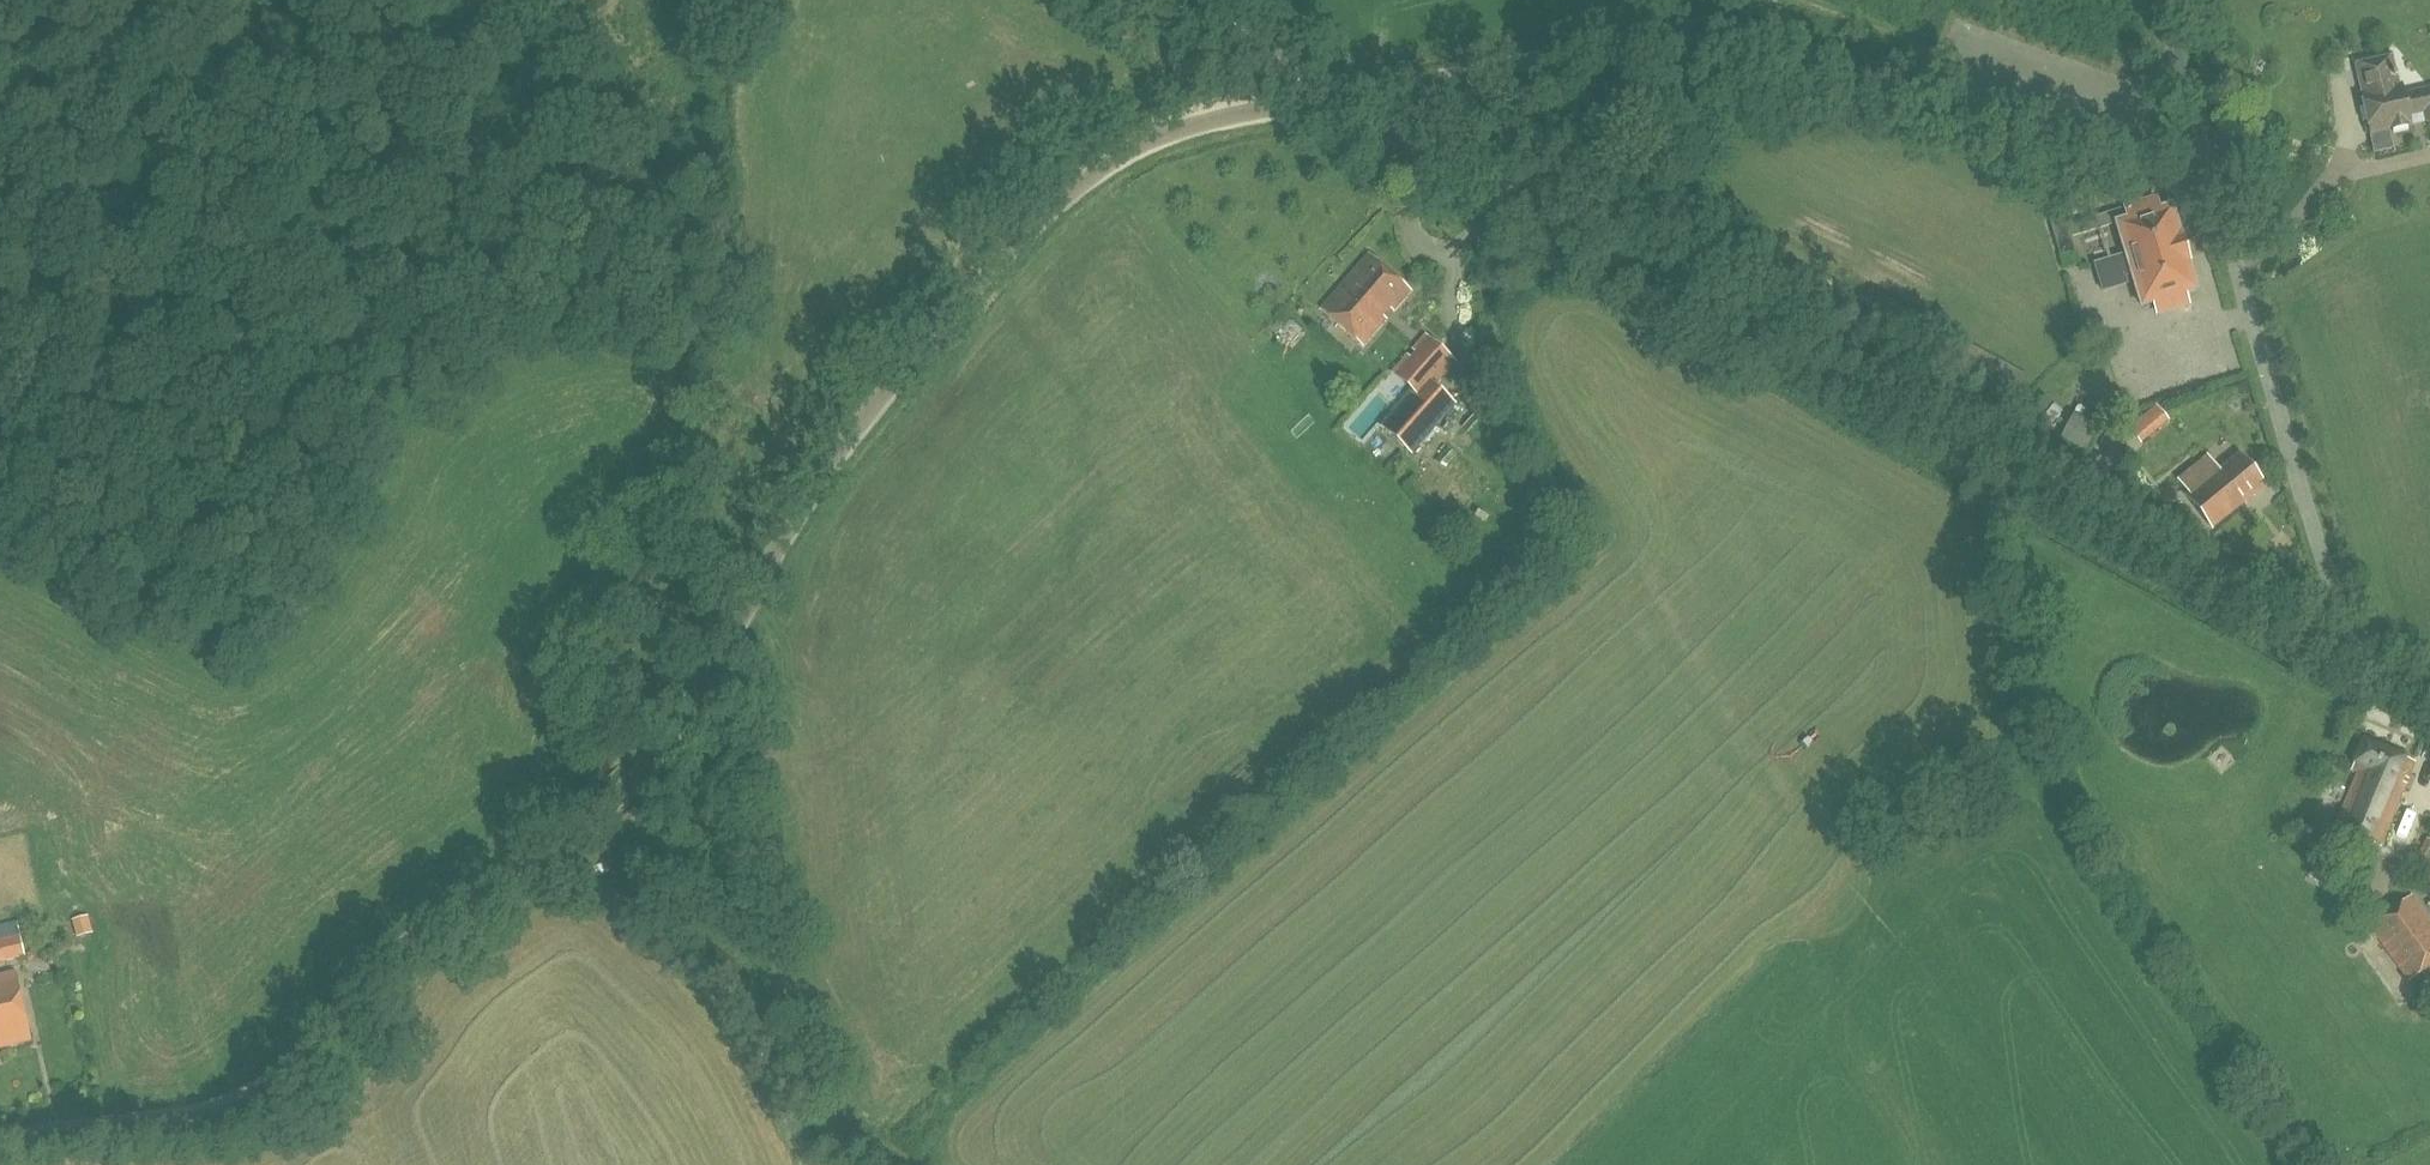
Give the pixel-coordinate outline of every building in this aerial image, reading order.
[(2362,94),(2371,133),(2410,124),(2408,114),(2425,110),(2427,120),(2429,119),(2429,89),(2403,95),(2401,85),(2397,86),(2391,57),(2358,65),(2364,94),(2362,94)] [(2101,228),(2111,259),(2117,279),(2132,274),(2142,306),(2154,303),(2158,314),(2188,305),(2185,293),(2197,290),(2172,206),(2159,210),(2156,198),(2125,207),(2129,219),(2116,223),(2113,211),(2053,230),(2061,256),(2075,251),(2071,237),(2101,228)] [(1320,308),(1361,345),(1410,291),(1369,254),(1352,273),(1350,271),(1340,282),(1342,284),(1320,308)] [(1435,385),(1457,362),(1425,334),(1390,372),(1411,391),(1380,426),(1412,454),(1457,403),(1435,385)] [(2053,404),(2046,398),(2031,415),(2038,421),(2053,404)] [(2139,443),(2166,420),(2153,404),(2126,427),(2139,443)] [(2061,412),(2054,406),(2040,423),(2047,429),(2061,412)] [(2088,453),(2101,429),(2073,415),(2060,438),(2088,453)] [(1469,432),(1480,420),(1475,416),(1464,428),(1469,432)] [(1464,428),(1453,440),(1464,450),(1475,437),(1469,432),(1464,428)] [(2255,497),(2252,493),(2262,484),(2240,456),(2220,472),(2217,469),(2200,483),(2226,514),(2241,502),(2245,505),(2255,497)] [(2379,845),(2414,761),(2363,740),(2352,769),(2359,771),(2335,827),(2379,845)] [(2429,840),(2426,838),(2408,870),(2429,882),(2429,881),(2429,840)] [(2411,895),(2369,925),(2408,981),(2429,965),(2429,921),(2411,895)] [(92,934),(88,916),(73,920),(77,937),(92,934)] [(26,958),(20,935),(22,934),(18,922),(0,926),(0,964),(26,958)] [(29,1039),(15,974),(0,977),(0,1045),(29,1039)]
